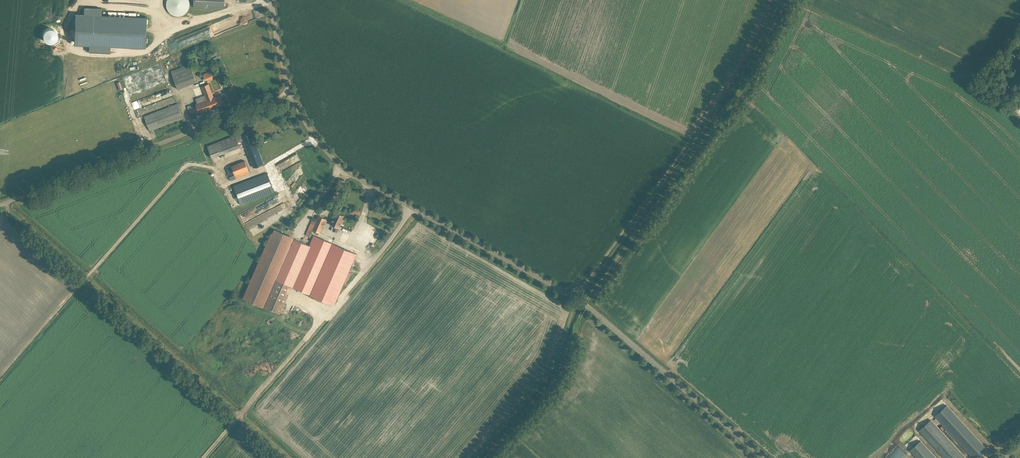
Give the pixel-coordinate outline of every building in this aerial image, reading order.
[(166,2),(166,6),(168,10),(171,13),(173,15),(176,15),(179,16),(181,15),(184,14),(187,12),(189,9),(189,6),(189,3),(189,0),(167,0),(166,2)] [(224,8),(225,0),(194,0),(194,7),(224,8)] [(75,14),(74,45),(146,48),(147,17),(102,15),(102,8),(84,7),(84,14),(75,14)] [(199,30),(174,39),(178,48),(202,40),(200,34),(201,34),(199,30)] [(171,71),(178,89),(197,82),(190,64),(171,71)] [(211,72),(203,74),(206,81),(214,78),(212,72),(214,71),(213,68),(210,69),(211,72)] [(196,104),(196,105),(188,108),(189,111),(190,115),(223,103),(221,98),(220,95),(214,98),(208,84),(202,86),(207,100),(196,104)] [(141,106),(172,96),(170,89),(138,99),(141,106)] [(148,126),(149,131),(183,118),(177,103),(144,116),(148,126)] [(212,158),(240,147),(238,142),(243,140),(254,167),(259,165),(263,163),(251,131),(236,137),(235,135),(207,146),(212,158)] [(226,168),(231,180),(250,173),(245,161),(226,168)] [(234,186),(241,205),(274,192),(267,173),(234,186)] [(261,213),(281,202),(277,195),(265,202),(266,204),(258,209),(261,213)] [(331,221),(330,223),(339,228),(340,225),(345,215),(335,211),(331,221)] [(306,234),(311,236),(313,229),(320,232),(326,218),(318,215),(316,220),(312,219),(306,234)] [(243,298),(281,313),(293,286),(335,304),(357,252),(314,234),(310,244),(294,238),(294,236),(275,228),(273,232),(271,232),(243,298)] [(986,447),(947,405),(935,416),(974,457),(986,447)] [(932,419),(919,430),(945,457),(966,457),(932,419)] [(917,457),(937,457),(921,440),(910,451),(917,457)]
